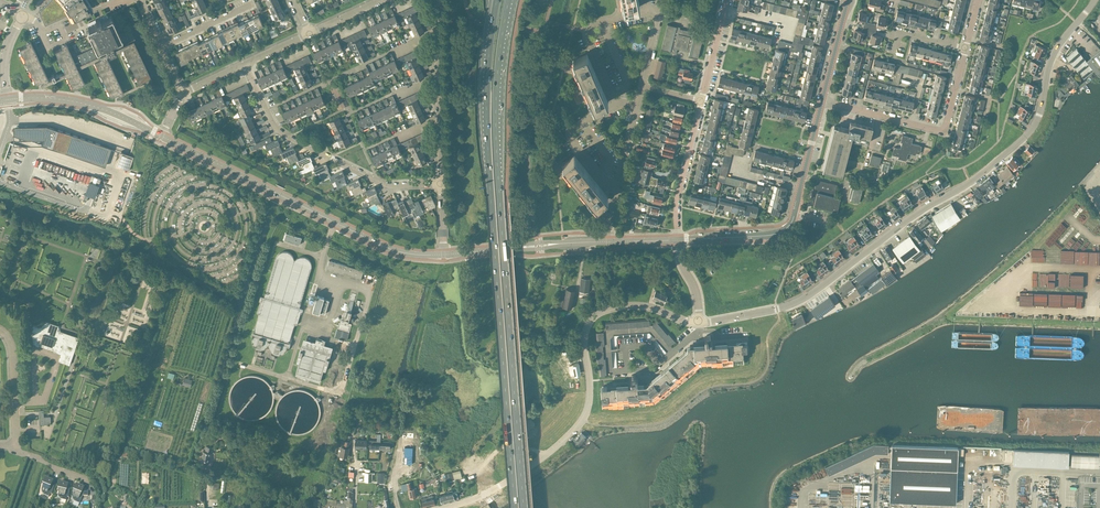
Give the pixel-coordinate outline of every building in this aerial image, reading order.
[(45,25),(71,13),(73,16),(90,8),(88,5),(94,2),(93,0),(50,0),(39,11),(45,25)] [(158,9),(167,4),(165,0),(160,0),(155,2),(158,9)] [(625,9),(640,6),(638,0),(623,0),(625,9)] [(883,11),(884,5),(880,4),(881,0),(869,0),(868,4),(876,6),(875,9),(883,11)] [(987,7),(997,9),(999,3),(989,0),(987,7)] [(1032,7),(1038,9),(1041,0),(1034,0),(1032,7)] [(195,11),(197,16),(201,14),(200,12),(207,8),(204,2),(195,6),(197,10),(195,11)] [(270,7),(272,13),(282,9),(279,2),(270,7)] [(737,8),(747,11),(749,4),(739,2),(737,8)] [(822,8),(832,11),(833,4),(824,2),(822,8)] [(158,9),(161,15),(170,10),(167,4),(158,9)] [(952,10),(962,12),(964,6),(954,4),(952,10)] [(986,13),(995,15),(997,9),(987,7),(986,13)] [(388,18),(392,27),(399,24),(397,21),(395,15),(391,8),(388,9),(392,16),(388,18)] [(821,15),(830,17),(832,11),(822,8),(821,12),(818,11),(817,14),(821,15)] [(272,13),(275,19),(285,15),(282,9),(272,13)] [(161,15),(164,21),(173,17),(170,10),(161,15)] [(797,10),(796,16),(799,17),(805,19),(807,13),(799,10),(797,10)] [(895,19),(901,21),(904,11),(897,10),(895,19)] [(951,16),(960,19),(962,12),(952,10),(951,16)] [(382,21),(386,30),(392,27),(388,18),(385,11),(382,12),(385,19),(382,21)] [(901,21),(908,23),(910,13),(904,11),(901,21)] [(406,16),(409,23),(418,19),(419,19),(426,15),(424,12),(417,16),(415,12),(412,14),(411,14),(408,16),(406,16)] [(863,27),(869,29),(871,23),(865,21),(867,13),(860,12),(857,21),(864,23),(863,27)] [(908,23),(914,24),(917,15),(910,13),(908,23)] [(984,19),(994,22),(995,15),(986,13),(984,19)] [(110,93),(112,96),(121,92),(121,91),(122,91),(106,56),(107,55),(122,48),(137,80),(138,80),(140,83),(149,78),(151,78),(149,75),(149,74),(149,73),(149,74),(146,68),(146,67),(146,66),(145,67),(143,61),(143,60),(142,59),(142,60),(139,54),(139,53),(139,52),(139,53),(136,47),(136,45),(136,46),(133,40),(135,39),(130,29),(123,33),(125,36),(120,38),(114,24),(113,24),(110,17),(107,18),(105,15),(99,18),(98,18),(95,19),(89,23),(90,26),(87,27),(97,49),(99,48),(100,50),(94,52),(92,49),(77,56),(79,61),(75,63),(67,45),(65,46),(55,51),(65,72),(55,76),(53,74),(51,75),(52,78),(48,79),(31,43),(30,43),(29,43),(19,48),(36,84),(38,82),(42,81),(42,82),(41,83),(42,86),(45,84),(63,76),(66,75),(71,86),(72,85),(74,88),(83,84),(84,85),(85,85),(78,69),(79,68),(90,63),(94,61),(109,93),(110,93)] [(254,17),(258,27),(263,25),(259,15),(254,17)] [(819,21),(829,24),(830,17),(821,15),(819,21)] [(914,24),(921,26),(923,16),(917,15),(914,24)] [(921,26),(927,28),(930,18),(923,16),(921,26)] [(949,23),(959,25),(960,19),(951,16),(949,23)] [(164,21),(167,27),(176,23),(173,17),(164,21)] [(249,19),(253,30),(258,27),(254,17),(249,19)] [(371,32),(373,36),(380,33),(376,24),(372,17),(370,18),(373,25),(369,27),(371,32)] [(869,29),(875,31),(877,26),(883,28),(886,18),(879,17),(877,24),(871,23),(869,29)] [(927,28),(934,29),(936,20),(930,18),(927,28)] [(244,22),(248,32),(253,30),(249,19),(244,22)] [(418,19),(409,23),(412,29),(421,25),(419,19),(418,19)] [(982,26),(992,28),(994,22),(984,19),(982,26)] [(376,24),(380,33),(386,30),(382,21),(376,24)] [(817,27),(827,30),(829,24),(819,21),(818,24),(815,24),(814,27),(817,27)] [(243,33),(243,34),(248,32),(244,22),(239,24),(243,33)] [(167,27),(170,33),(179,29),(176,23),(167,27)] [(238,35),(243,33),(239,24),(238,23),(233,25),(238,35)] [(947,29),(957,32),(959,25),(949,23),(947,29)] [(688,56),(698,58),(704,33),(695,31),(694,32),(676,28),(676,26),(667,24),(661,49),(670,51),(670,52),(676,53),(677,48),(690,52),(688,56)] [(228,28),(233,38),(238,35),(233,25),(228,28)] [(421,25),(412,29),(415,35),(419,34),(424,31),(431,28),(430,25),(423,28),(421,25)] [(981,32),(990,35),(992,28),(982,26),(981,32)] [(816,34),(825,36),(827,30),(817,27),(816,34)] [(867,35),(868,35),(869,29),(863,27),(862,31),(855,30),(853,37),(862,39),(862,41),(866,42),(867,35)] [(223,30),(228,40),(233,38),(228,28),(223,30)] [(730,37),(737,39),(739,29),(732,28),(730,37)] [(737,39),(743,41),(745,31),(739,29),(737,39)] [(871,45),(877,46),(878,43),(879,43),(881,36),(874,35),(875,31),(869,29),(868,35),(871,36),(870,41),(872,41),(871,45)] [(218,32),(218,34),(219,34),(223,42),(228,40),(223,30),(218,32)] [(743,41),(749,42),(752,33),(745,31),(743,41)] [(979,39),(989,41),(990,35),(981,32),(979,39)] [(749,42),(756,44),(758,34),(752,33),(749,42)] [(214,36),(218,46),(223,44),(223,42),(219,34),(218,34),(214,36)] [(756,44),(762,45),(765,36),(758,34),(756,44)] [(814,40),(824,43),(825,36),(816,34),(814,40)] [(209,38),(213,48),(218,46),(214,36),(209,38)] [(762,45),(769,47),(771,38),(765,36),(762,45)] [(326,47),(330,56),(337,53),(332,44),(329,37),(326,38),(330,45),(326,47)] [(204,41),(208,51),(213,48),(209,38),(204,41)] [(354,41),(352,42),(351,42),(351,43),(354,49),(363,45),(370,41),(368,39),(361,42),(360,38),(359,38),(356,40),(354,41)] [(320,50),(324,59),(330,56),(326,47),(323,40),(320,41),(323,48),(320,50)] [(792,44),(791,50),(797,52),(799,43),(800,42),(793,40),(792,44)] [(199,43),(203,52),(203,53),(208,51),(204,41),(199,43)] [(332,44),(337,53),(343,50),(342,47),(339,41),(332,44)] [(193,44),(198,54),(203,52),(199,43),(198,42),(193,44)] [(316,58),(318,62),(324,59),(320,50),(317,43),(314,44),(317,51),(313,53),(316,58)] [(188,46),(193,56),(198,54),(193,44),(188,46)] [(911,44),(908,53),(915,55),(918,46),(911,44)] [(1034,55),(1041,59),(1046,48),(1036,44),(1033,51),(1035,52),(1034,55)] [(363,45),(354,49),(357,55),(366,51),(373,48),(371,45),(364,48),(363,45)] [(811,51),(821,54),(823,47),(813,45),(811,51)] [(979,51),(988,54),(990,47),(981,45),(979,51)] [(183,49),(188,59),(193,56),(188,46),(183,49)] [(918,46),(915,55),(922,57),(924,47),(918,46)] [(776,49),(774,55),(784,58),(786,49),(784,48),(781,48),(780,47),(779,50),(776,49)] [(924,47),(922,57),(929,59),(931,49),(924,47)] [(1067,57),(1084,77),(1094,68),(1099,75),(1099,50),(1088,61),(1077,48),(1067,57)] [(178,51),(183,61),(188,59),(183,49),(178,51)] [(852,53),(850,59),(860,62),(861,55),(864,56),(866,51),(856,49),(855,53),(852,53)] [(931,49),(929,59),(935,60),(938,51),(931,49)] [(366,51),(357,55),(360,62),(364,60),(369,57),(366,51)] [(810,58),(819,60),(821,54),(811,51),(810,58)] [(938,51),(935,60),(942,62),(945,52),(938,51)] [(977,58),(987,60),(988,54),(979,51),(977,58)] [(573,58),(580,75),(594,69),(587,52),(573,58)] [(942,62),(942,64),(948,66),(952,54),(945,52),(942,62)] [(774,55),(772,62),(782,64),(784,58),(774,55)] [(382,66),(386,75),(393,72),(388,63),(385,56),(382,57),(385,64),(382,66)] [(406,62),(409,68),(419,64),(426,61),(424,58),(417,61),(416,57),(415,57),(413,58),(410,60),(407,61),(406,62)] [(808,64),(818,66),(819,60),(810,58),(808,64)] [(872,68),(879,70),(881,60),(874,58),(872,68)] [(976,64),(985,67),(987,60),(977,58),(976,64)] [(850,59),(848,66),(858,69),(860,62),(850,59)] [(277,70),(281,79),(287,76),(286,73),(283,67),(280,60),(277,61),(280,68),(277,70)] [(388,63),(393,72),(399,69),(397,66),(395,60),(388,63)] [(879,70),(885,71),(888,62),(881,60),(879,70)] [(1030,72),(1037,74),(1039,71),(1041,64),(1031,60),(1034,61),(1030,72)] [(369,72),(371,75),(374,81),(380,78),(376,69),(372,62),(370,63),(373,70),(369,72)] [(772,62),(771,68),(780,71),(782,64),(772,62)] [(885,71),(892,73),(891,76),(894,76),(894,74),(895,70),(896,66),(894,65),(895,63),(888,62),(885,71)] [(270,73),(275,82),(281,79),(277,70),(273,63),(271,64),(274,71),(270,73)] [(295,69),(298,75),(307,71),(314,68),(313,65),(306,68),(304,64),(300,66),(297,68),(295,69)] [(419,64),(409,68),(412,74),(422,70),(419,64)] [(806,70),(816,73),(818,66),(808,64),(806,70)] [(895,70),(902,72),(905,73),(906,66),(897,64),(896,66),(895,70)] [(974,71),(984,73),(985,67),(976,64),(974,71)] [(376,69),(380,78),(386,75),(382,66),(376,69)] [(848,66),(847,73),(856,75),(858,69),(848,66)] [(679,71),(678,74),(683,75),(682,77),(692,79),(693,73),(689,72),(690,70),(684,69),(680,68),(679,71)] [(771,68),(769,75),(779,77),(780,71),(771,68)] [(260,84),(262,88),(268,85),(264,76),(261,69),(258,70),(261,77),(258,79),(260,84)] [(580,75),(588,91),(601,85),(594,69),(580,75)] [(266,71),(268,74),(264,76),(268,85),(275,82),(270,73),(269,70),(266,71)] [(422,70),(412,74),(415,81),(420,79),(425,76),(422,70)] [(805,77),(814,79),(816,73),(806,70),(805,77)] [(307,71),(298,75),(301,81),(310,77),(317,74),(316,71),(309,74),(307,71)] [(972,77),(982,79),(984,73),(974,71),(972,77)] [(1066,85),(1071,90),(1080,82),(1072,72),(1067,77),(1068,80),(1069,79),(1071,81),(1066,85)] [(847,73),(845,80),(855,82),(856,75),(847,73)] [(935,81),(944,83),(946,77),(936,74),(935,81)] [(364,78),(369,87),(375,84),(374,81),(371,75),(364,78)] [(768,78),(768,81),(777,83),(779,77),(769,75),(768,78)] [(718,85),(724,87),(727,78),(720,76),(718,85)] [(310,77),(301,81),(304,88),(308,86),(313,83),(320,80),(319,77),(312,80),(310,77)] [(803,83),(813,86),(814,79),(805,77),(803,83)] [(971,83),(980,86),(982,79),(972,77),(971,83)] [(358,81),(362,90),(369,87),(364,78),(358,81)] [(724,87),(731,89),(733,79),(727,78),(724,87)] [(731,89),(737,90),(740,81),(733,79),(731,89)] [(843,86),(855,89),(856,87),(854,86),(855,82),(845,80),(843,86)] [(352,84),(356,93),(362,90),(358,81),(352,84)] [(737,90),(744,92),(746,82),(740,81),(737,90)] [(766,88),(775,90),(777,83),(768,81),(766,88)] [(933,88),(942,90),(944,83),(935,81),(933,88)] [(744,92),(750,94),(752,84),(746,82),(744,92)] [(1027,94),(1035,95),(1035,92),(1037,84),(1026,82),(1026,83),(1025,90),(1028,90),(1027,94)] [(802,90),(811,92),(813,86),(803,83),(802,90)] [(969,90),(979,92),(980,86),(971,83),(969,90)] [(348,92),(350,96),(356,93),(352,84),(345,87),(348,92)] [(750,94),(756,95),(759,86),(752,84),(750,94)] [(588,91),(595,107),(608,101),(601,85),(588,91)] [(842,93),(854,96),(856,89),(855,89),(843,86),(842,93)] [(315,97),(319,107),(325,104),(323,99),(321,94),(318,87),(315,89),(318,96),(315,97)] [(226,105),(225,101),(222,95),(219,88),(216,90),(219,97),(216,98),(220,108),(226,105)] [(871,101),(873,91),(874,89),(871,88),(870,90),(866,89),(864,99),(871,101)] [(931,94),(941,97),(942,90),(933,88),(931,94)] [(800,96),(810,99),(811,92),(802,90),(800,96)] [(871,101),(877,102),(880,93),(873,91),(871,101)] [(234,97),(237,104),(246,99),(253,96),(252,93),(245,96),(243,93),(240,94),(237,95),(234,97)] [(877,102),(884,104),(887,94),(880,93),(877,102)] [(884,104),(891,106),(893,96),(887,94),(884,104)] [(929,101),(939,104),(941,97),(931,94),(929,101)] [(390,105),(394,114),(400,111),(399,108),(393,95),(390,97),(392,100),(390,101),(392,104),(390,105)] [(963,101),(973,104),(975,97),(965,95),(963,101)] [(296,106),(300,115),(306,113),(302,103),(299,96),(296,98),(299,105),(296,106)] [(891,106),(898,108),(900,98),(893,96),(891,106)] [(201,116),(207,113),(203,104),(200,97),(197,99),(200,106),(197,107),(201,116)] [(304,99),(303,99),(304,102),(302,103),(306,113),(313,110),(308,100),(307,97),(304,99)] [(308,100),(313,110),(319,107),(315,97),(308,100)] [(214,110),(220,108),(216,98),(209,101),(214,110)] [(713,105),(722,107),(724,108),(726,101),(714,98),(713,105)] [(898,108),(904,109),(907,100),(900,98),(898,108)] [(237,104),(240,110),(249,106),(256,102),(255,99),(248,103),(246,99),(237,104)] [(289,109),(294,118),(300,115),(296,106),(293,99),(290,101),(293,108),(289,109)] [(195,119),(201,116),(197,107),(194,100),(191,102),(194,109),(190,110),(192,114),(189,116),(192,122),(195,121),(195,119)] [(408,104),(411,110),(420,106),(427,103),(426,100),(419,103),(417,100),(414,101),(411,102),(408,104)] [(904,109),(911,111),(914,101),(907,100),(904,109)] [(207,113),(214,110),(209,101),(203,104),(207,113)] [(673,101),(671,108),(674,109),(673,113),(683,116),(683,115),(684,114),(684,113),(684,112),(685,107),(684,107),(684,104),(673,101)] [(928,108),(937,110),(939,104),(929,101),(928,108)] [(962,108),(971,110),(973,104),(963,101),(962,108)] [(765,111),(772,113),(774,103),(768,102),(765,111)] [(772,113),(778,115),(780,105),(774,103),(772,113)] [(371,114),(375,123),(381,120),(377,111),(374,104),(371,105),(374,112),(371,114)] [(383,108),(387,117),(394,114),(390,105),(383,108)] [(711,111),(721,114),(722,107),(713,105),(711,111)] [(778,115),(784,116),(787,107),(780,105),(778,115)] [(1019,117),(1025,120),(1027,117),(1030,110),(1020,105),(1017,112),(1020,114),(1019,117)] [(237,111),(240,117),(243,116),(249,113),(259,109),(258,106),(251,109),(249,106),(240,110),(237,111)] [(420,106),(411,110),(414,117),(423,112),(430,109),(429,106),(422,110),(420,106)] [(364,117),(369,126),(375,123),(371,114),(367,107),(365,108),(368,115),(364,117)] [(749,107),(747,114),(756,116),(758,109),(749,107)] [(784,116),(791,118),(793,108),(787,107),(784,116)] [(797,119),(804,121),(806,112),(803,111),(803,108),(800,107),(800,110),(797,119)] [(377,111),(381,120),(387,117),(383,108),(377,111)] [(647,110),(646,115),(652,116),(654,109),(648,108),(647,110)] [(791,118),(797,119),(800,110),(793,108),(791,118)] [(926,115),(936,117),(937,110),(928,108),(926,115)] [(960,114),(970,117),(971,110),(962,108),(960,114)] [(285,117),(287,122),(294,118),(289,109),(283,112),(285,117)] [(710,118),(719,120),(721,114),(711,111),(710,118)] [(240,117),(243,124),(252,120),(262,115),(261,112),(251,117),(249,113),(243,116),(240,117)] [(423,112),(414,117),(417,123),(421,121),(426,119),(433,116),(431,113),(424,116),(423,112)] [(671,113),(670,116),(674,117),(673,120),(681,122),(681,121),(682,121),(682,120),(682,119),(682,116),(671,113)] [(747,114),(745,120),(755,122),(756,116),(747,114)] [(959,121),(968,123),(970,117),(960,114),(959,121)] [(652,116),(646,115),(645,117),(645,118),(644,122),(651,123),(652,116)] [(329,121),(332,127),(342,123),(349,120),(347,117),(340,120),(339,117),(334,119),(329,121)] [(360,125),(362,129),(369,126),(364,117),(358,120),(360,125)] [(708,124),(718,127),(719,120),(710,118),(708,124)] [(663,119),(662,122),(672,125),(671,127),(679,129),(680,128),(681,127),(680,126),(681,124),(668,121),(668,120),(663,119)] [(243,124),(246,130),(255,126),(252,120),(243,124)] [(745,120),(744,126),(753,129),(755,122),(745,120)] [(957,127),(966,129),(968,123),(959,121),(957,127)] [(651,123),(644,122),(644,123),(643,125),(641,124),(640,128),(642,129),(649,130),(651,123)] [(834,125),(822,170),(842,175),(851,139),(866,141),(869,142),(873,127),(855,123),(850,122),(849,128),(848,129),(834,125)] [(332,127),(335,134),(345,129),(342,123),(332,127)] [(15,128),(13,134),(41,144),(41,145),(105,166),(105,165),(96,161),(102,145),(107,147),(107,145),(101,143),(101,144),(95,142),(95,141),(93,141),(88,139),(86,138),(86,139),(80,137),(80,136),(78,135),(78,136),(73,134),(73,133),(71,133),(65,132),(65,131),(63,130),(63,131),(58,129),(58,128),(56,127),(56,128),(48,126),(48,125),(46,124),(39,124),(39,126),(28,126),(22,126),(16,126),(16,128),(15,128)] [(706,131),(716,133),(718,127),(708,124),(706,131)] [(246,130),(249,136),(258,132),(268,128),(266,125),(256,129),(255,126),(246,130)] [(663,126),(662,130),(670,132),(670,134),(678,136),(678,135),(679,135),(679,134),(678,133),(679,131),(667,128),(667,127),(663,126)] [(744,126),(742,133),(752,135),(753,129),(744,126)] [(955,133),(965,136),(966,129),(957,127),(955,133)] [(335,134),(338,140),(347,136),(355,133),(353,130),(346,133),(345,129),(335,134)] [(648,134),(649,130),(642,129),(642,132),(639,132),(638,135),(646,137),(647,137),(648,134)] [(249,136),(252,143),(256,141),(261,139),(261,138),(271,134),(269,131),(259,136),(258,132),(249,136)] [(705,137),(714,139),(716,133),(706,131),(705,137)] [(661,133),(660,137),(664,138),(664,140),(676,143),(676,142),(677,142),(677,141),(677,140),(677,138),(665,135),(665,134),(661,133)] [(742,133),(740,139),(750,142),(752,135),(742,133)] [(954,140),(963,142),(965,136),(955,133),(954,140)] [(898,158),(906,160),(908,153),(915,155),(916,153),(919,154),(921,146),(911,143),(913,138),(902,135),(901,142),(902,142),(900,148),(894,147),(892,154),(899,156),(898,158)] [(338,140),(341,146),(345,145),(350,142),(357,139),(356,136),(349,139),(347,136),(338,140)] [(274,156),(281,152),(282,152),(279,144),(280,144),(277,138),(272,141),(270,137),(252,145),(254,149),(265,144),(267,149),(270,148),(274,156)] [(703,143),(713,146),(714,139),(705,137),(703,143)] [(391,148),(395,157),(402,154),(400,151),(397,144),(394,138),(391,139),(395,146),(391,147),(391,148)] [(739,148),(741,149),(744,149),(745,147),(748,148),(750,142),(740,139),(739,146),(739,148)] [(950,149),(956,151),(957,148),(962,149),(963,142),(954,140),(952,146),(950,146),(950,149)] [(385,150),(389,160),(395,157),(391,148),(391,147),(388,141),(385,142),(388,149),(385,150)] [(409,146),(412,153),(421,148),(428,145),(427,142),(420,146),(418,142),(416,143),(413,145),(409,146)] [(663,149),(674,152),(675,146),(669,145),(670,144),(661,142),(660,145),(663,146),(663,149)] [(378,153),(383,163),(389,160),(385,150),(381,143),(379,145),(382,152),(378,153)] [(706,153),(713,155),(715,146),(713,146),(703,143),(701,150),(706,151),(706,153)] [(725,152),(732,153),(733,153),(734,147),(727,145),(725,152)] [(1029,145),(1024,151),(1029,155),(1034,150),(1029,145)] [(290,164),(297,160),(298,160),(295,152),(296,152),(294,146),(282,152),(281,152),(284,157),(286,156),(290,164)] [(421,148),(412,153),(415,159),(424,155),(431,151),(430,149),(423,152),(421,148)] [(667,156),(672,157),(674,152),(663,149),(661,155),(667,157),(667,156)] [(753,160),(759,161),(762,152),(755,150),(753,160)] [(759,161),(766,163),(768,153),(762,152),(759,161)] [(374,162),(376,166),(383,163),(378,153),(372,157),(374,162)] [(766,163),(772,164),(775,155),(768,153),(766,163)] [(306,172),(314,168),(313,168),(315,168),(311,160),(312,160),(310,154),(298,160),(297,160),(300,165),(302,164),(306,172)] [(563,163),(574,177),(586,168),(574,154),(563,163)] [(699,161),(708,163),(710,157),(700,154),(699,161)] [(424,155),(415,159),(418,165),(422,163),(427,161),(434,158),(433,155),(426,158),(424,155)] [(772,164),(779,166),(781,157),(775,155),(772,164)] [(870,163),(879,165),(881,157),(872,155),(870,163)] [(641,165),(641,166),(650,169),(651,166),(653,167),(656,158),(647,156),(645,164),(643,164),(642,164),(641,165)] [(1006,162),(1017,175),(1019,173),(1017,170),(1018,169),(1016,166),(1019,164),(1018,163),(1019,162),(1015,157),(1014,158),(1012,156),(1006,162)] [(779,166),(785,168),(787,158),(781,157),(779,166)] [(785,168),(792,169),(794,160),(787,158),(785,168)] [(697,167),(707,169),(708,163),(699,161),(697,167)] [(322,180),(330,176),(331,176),(331,175),(327,168),(328,167),(326,162),(315,168),(313,168),(314,168),(316,173),(319,172),(322,180)] [(996,183),(1001,188),(1006,184),(1004,182),(1014,174),(1007,166),(998,175),(1001,179),(996,183)] [(695,173),(705,176),(707,169),(697,167),(695,173)] [(574,177),(585,191),(597,182),(586,168),(574,177)] [(642,174),(640,182),(649,184),(649,183),(651,184),(652,177),(653,176),(651,176),(652,171),(643,169),(643,170),(642,170),(641,174),(642,174)] [(338,188),(346,184),(347,184),(344,176),(345,175),(342,170),(331,175),(331,176),(330,176),(332,181),(335,180),(338,188)] [(694,180),(703,182),(705,176),(695,173),(694,180)] [(721,182),(725,183),(727,176),(726,176),(720,174),(716,188),(719,189),(721,182)] [(101,178),(91,175),(89,181),(98,185),(101,178)] [(652,177),(651,184),(665,187),(666,185),(667,184),(667,181),(667,180),(660,178),(657,178),(652,177)] [(982,183),(979,186),(982,189),(984,188),(990,195),(994,193),(993,192),(994,190),(992,187),(994,185),(993,183),(993,182),(989,177),(982,183)] [(355,196),(362,192),(363,192),(367,190),(365,186),(362,188),(360,184),(361,183),(358,178),(347,184),(346,184),(348,189),(351,188),(355,196)] [(931,187),(935,194),(938,192),(944,188),(939,178),(940,182),(931,187)] [(814,205),(837,211),(840,198),(834,196),(837,184),(829,182),(829,183),(817,180),(814,191),(812,190),(809,203),(814,204),(814,205)] [(585,191),(597,205),(608,195),(597,182),(585,191)] [(851,200),(859,202),(863,186),(851,183),(849,187),(852,187),(849,198),(851,198),(851,200)] [(367,196),(371,204),(379,200),(376,192),(377,191),(375,186),(367,190),(363,192),(362,192),(365,197),(367,196)] [(775,193),(785,195),(787,189),(777,186),(775,193)] [(917,193),(921,199),(928,196),(922,186),(924,189),(917,193)] [(977,188),(972,191),(979,198),(982,195),(977,188)] [(646,190),(644,196),(653,198),(652,202),(661,204),(663,197),(654,195),(649,194),(650,191),(648,190),(646,190)] [(965,196),(972,207),(978,203),(971,192),(965,196)] [(688,202),(695,204),(697,195),(691,193),(688,202)] [(774,199),(783,202),(785,195),(775,193),(774,199)] [(415,206),(419,214),(424,212),(423,209),(427,207),(429,210),(436,206),(435,205),(436,205),(431,195),(419,200),(418,199),(413,201),(413,202),(415,206)] [(695,204),(701,206),(703,196),(697,195),(695,204)] [(726,198),(724,208),(730,210),(733,197),(727,195),(726,198)] [(900,204),(904,210),(907,208),(913,204),(907,195),(901,199),(903,202),(900,204)] [(701,206),(707,207),(710,198),(703,196),(701,206)] [(413,212),(415,216),(419,214),(415,206),(413,202),(413,201),(411,197),(404,201),(403,200),(398,202),(400,207),(404,215),(409,212),(408,210),(412,208),(414,211),(413,212)] [(719,197),(717,206),(724,208),(726,198),(719,197)] [(732,200),(730,210),(736,211),(740,199),(733,197),(732,200)] [(393,211),(400,207),(398,202),(396,198),(388,202),(388,201),(383,203),(388,216),(394,213),(393,211)] [(707,207),(714,209),(716,199),(710,198),(707,207)] [(740,199),(736,211),(743,213),(745,203),(746,200),(740,199)] [(772,206),(782,208),(783,202),(774,199),(772,206)] [(745,203),(743,213),(749,215),(752,205),(745,203)] [(932,215),(941,229),(960,218),(951,203),(932,215)] [(648,208),(647,212),(650,212),(658,214),(660,208),(649,205),(648,208)] [(752,205),(749,215),(756,216),(758,207),(752,205)] [(770,212),(780,215),(782,208),(772,206),(770,212)] [(890,219),(892,222),(901,215),(894,206),(896,209),(890,214),(892,217),(890,219)] [(623,208),(622,213),(638,217),(639,212),(635,211),(634,211),(623,208)] [(876,222),(881,229),(887,224),(880,215),(882,218),(876,222)] [(645,218),(644,223),(647,224),(656,226),(657,219),(645,216),(645,218)] [(927,224),(930,221),(926,216),(917,223),(921,228),(925,225),(925,226),(927,225),(927,224)] [(930,221),(939,232),(942,230),(934,218),(930,221)] [(860,235),(865,241),(867,239),(874,234),(867,225),(869,228),(860,235)] [(909,231),(914,237),(914,238),(917,241),(919,240),(919,241),(922,239),(921,238),(923,237),(920,233),(919,233),(914,227),(909,231)] [(284,240),(300,244),(302,237),(286,233),(284,240)] [(847,245),(851,251),(854,249),(860,244),(854,235),(853,235),(853,236),(848,240),(850,243),(847,245)] [(893,248),(903,261),(911,255),(916,261),(926,254),(921,247),(919,249),(909,235),(893,248)] [(929,235),(926,238),(931,244),(934,242),(929,235)] [(886,258),(888,261),(891,259),(890,258),(894,256),(888,245),(882,249),(887,257),(886,258)] [(835,256),(832,258),(837,264),(845,258),(839,249),(838,249),(833,254),(835,256)] [(326,270),(361,280),(364,270),(329,260),(326,270)] [(817,270),(821,276),(824,274),(830,269),(823,261),(825,264),(817,270)] [(866,287),(867,286),(878,278),(875,274),(879,271),(873,263),(855,277),(861,285),(863,283),(866,287)] [(868,287),(872,292),(885,283),(887,284),(896,277),(891,270),(881,277),(868,287)] [(800,280),(804,286),(807,285),(813,280),(807,271),(801,275),(803,278),(800,280)] [(844,295),(845,296),(848,293),(847,292),(855,286),(862,295),(869,289),(867,286),(866,287),(863,283),(861,285),(855,277),(851,280),(850,279),(838,288),(840,291),(839,291),(840,292),(841,292),(843,295),(844,295)] [(587,292),(589,292),(589,290),(590,279),(581,278),(580,288),(580,291),(587,292)] [(567,307),(572,308),(575,295),(576,290),(566,288),(565,293),(562,292),(559,305),(561,306),(565,307),(567,307)] [(653,298),(664,302),(667,295),(656,290),(653,298)] [(343,339),(347,340),(352,324),(348,323),(356,294),(352,293),(346,314),(343,313),(340,322),(339,322),(335,337),(339,338),(339,339),(342,340),(343,339)] [(320,312),(325,313),(329,300),(324,298),(324,297),(317,295),(313,311),(319,313),(320,312)] [(811,308),(817,317),(835,304),(829,296),(811,308)] [(792,318),(795,326),(805,322),(802,314),(792,318)] [(59,361),(69,364),(79,337),(61,331),(57,330),(59,326),(60,326),(58,325),(44,320),(42,326),(34,324),(32,330),(33,343),(62,353),(59,361)] [(604,342),(603,342),(603,345),(603,349),(603,352),(603,353),(611,352),(612,368),(618,368),(617,352),(619,352),(618,345),(651,343),(662,356),(667,352),(656,340),(661,336),(659,333),(656,330),(654,328),(652,325),(649,325),(646,326),(643,326),(639,326),(636,327),(633,327),(629,327),(623,328),(619,328),(616,328),(613,328),(609,329),(606,329),(603,332),(603,335),(604,339),(604,342)] [(668,334),(663,338),(665,341),(672,335),(669,333),(668,334)] [(612,386),(601,386),(602,408),(655,404),(700,366),(744,363),(743,350),(748,350),(747,340),(742,340),(742,341),(712,343),(712,339),(711,339),(710,334),(707,335),(707,336),(705,337),(705,341),(705,343),(702,344),(687,345),(687,348),(646,382),(641,383),(638,383),(638,381),(637,376),(635,376),(635,374),(632,375),(632,379),(630,380),(631,383),(612,385),(612,386)] [(672,335),(665,341),(667,343),(674,338),(672,335)] [(674,338),(667,343),(669,346),(676,340),(674,338)] [(254,364),(271,369),(275,355),(271,354),(270,358),(261,355),(262,352),(258,350),(254,364)] [(573,364),(569,365),(571,375),(575,374),(581,373),(579,363),(573,364)] [(215,434),(226,437),(227,430),(217,428),(215,434)] [(581,432),(574,440),(578,444),(578,445),(579,444),(580,445),(582,443),(581,442),(586,437),(586,436),(586,437),(581,432)] [(355,447),(366,448),(367,440),(356,439),(355,447)] [(340,455),(347,456),(349,448),(350,441),(342,440),(340,455)] [(374,448),(379,449),(380,444),(380,441),(369,440),(369,445),(370,445),(370,448),(374,448)] [(889,501),(956,503),(958,447),(891,445),(889,501)] [(201,464),(207,465),(209,457),(210,457),(213,447),(206,446),(205,451),(204,451),(201,464)] [(404,447),(404,463),(412,464),(413,447),(404,447)] [(444,474),(447,482),(455,480),(452,472),(444,474)] [(43,495),(49,497),(50,494),(51,494),(54,486),(51,485),(52,482),(45,479),(42,485),(43,486),(41,490),(42,490),(41,491),(42,494),(43,494),(43,495)] [(407,483),(411,498),(417,497),(416,492),(417,492),(416,487),(412,488),(410,482),(407,483)] [(60,499),(66,501),(67,497),(69,498),(70,489),(66,489),(67,485),(59,484),(58,490),(59,490),(58,495),(58,496),(59,498),(60,499)] [(74,501),(79,504),(83,496),(88,496),(88,492),(83,492),(82,492),(83,489),(76,486),(73,492),(74,492),(72,497),(73,497),(72,498),(73,500),(74,501)] [(457,491),(446,494),(448,501),(457,499),(456,498),(458,497),(457,491)] [(440,495),(442,503),(448,501),(446,494),(440,495)] [(422,501),(423,507),(435,504),(434,498),(422,501)]
